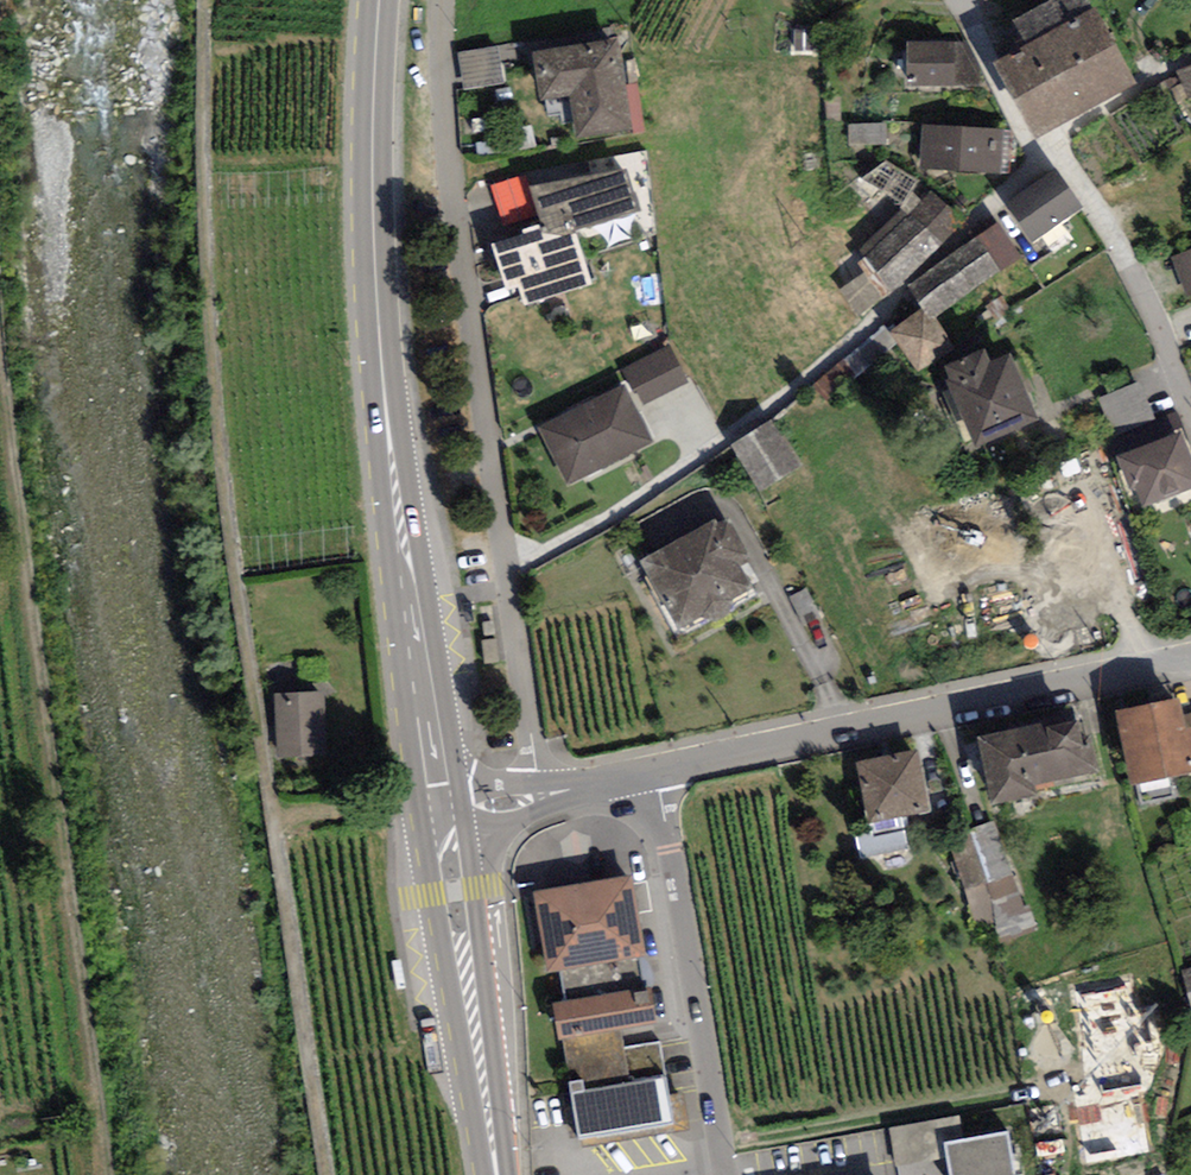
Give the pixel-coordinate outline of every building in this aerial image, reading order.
[(1132,82),(1093,11),(998,64),(1037,135),(1132,82)] [(463,46),(465,85),(506,83),(504,44),(463,46)] [(548,146),(632,133),(619,44),(534,56),(548,146)] [(951,47),(905,47),(904,90),(951,90),(951,47)] [(1178,83),(1190,110),(1190,77),(1178,83)] [(851,121),(852,141),(890,139),(889,119),(851,121)] [(1005,134),(921,129),(919,171),(1002,177),(1005,134)] [(516,301),(594,282),(581,231),(603,225),(607,240),(649,229),(630,153),(532,177),(544,224),(499,235),(516,301)] [(1081,214),(1054,176),(1005,212),(1032,249),(1081,214)] [(962,223),(928,196),(908,221),(856,259),(891,296),(944,247),(962,223)] [(924,315),(889,339),(916,379),(954,353),(932,321),(1001,275),(979,242),(909,291),(924,315)] [(1175,258),(1188,299),(1190,298),(1190,252),(1175,258)] [(627,386),(539,432),(567,487),(651,443),(634,412),(685,385),(665,347),(619,371),(627,386)] [(984,359),(944,378),(980,455),(1041,427),(1010,360),(989,369),(984,359)] [(1144,378),(1099,393),(1113,432),(1157,417),(1144,378)] [(774,427),(733,450),(760,498),(801,475),(774,427)] [(1116,465),(1130,498),(1135,496),(1142,514),(1190,493),(1190,465),(1180,438),(1116,465)] [(726,523),(644,565),(679,634),(753,596),(739,569),(748,564),(726,523)] [(322,687),(273,690),(276,755),(325,752),(322,687)] [(1116,706),(1132,779),(1190,766),(1190,730),(1183,692),(1116,706)] [(1086,704),(976,729),(992,801),(1037,791),(1034,780),(1100,765),(1086,704)] [(916,745),(856,759),(868,816),(929,802),(916,745)] [(1000,816),(950,832),(978,921),(999,915),(1005,933),(1034,924),(1000,816)] [(646,957),(633,876),(530,892),(543,974),(646,957)] [(1182,969),(1190,1008),(1190,967),(1182,969)] [(654,1022),(649,983),(555,996),(560,1035),(654,1022)] [(669,1096),(666,1078),(573,1093),(580,1137),(686,1120),(682,1094),(669,1096)] [(958,1114),(889,1126),(896,1166),(947,1157),(944,1141),(962,1138),(958,1114)] [(944,1141),(947,1157),(950,1174),(1018,1174),(1010,1129),(962,1138),(944,1141)]
